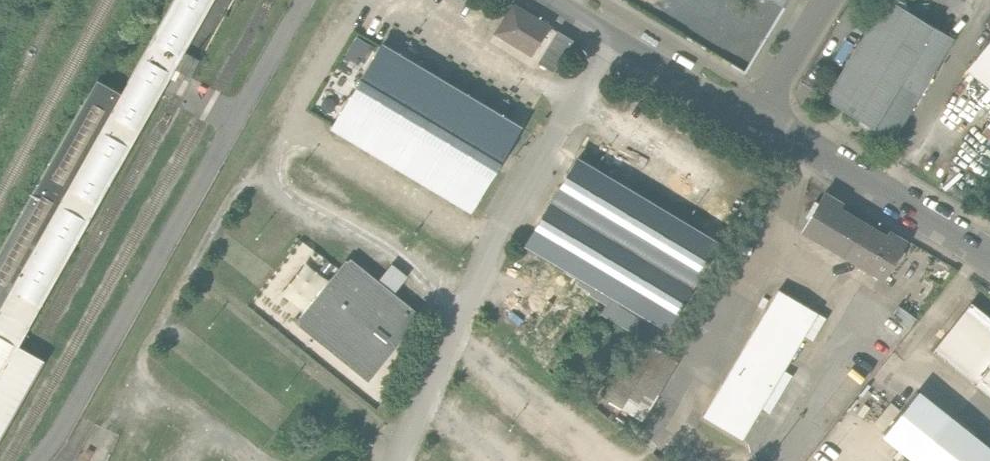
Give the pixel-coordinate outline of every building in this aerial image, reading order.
[(0,255),(0,441),(45,360),(32,353),(20,346),(176,68),(185,53),(215,0),(177,0),(125,94),(99,79),(0,255)] [(887,0),(886,0),(827,101),(894,141),(954,40),(887,0)] [(549,27),(513,5),(495,34),(532,55),(549,27)] [(558,32),(539,62),(555,71),(573,41),(558,32)] [(968,70),(989,88),(989,43),(968,70)] [(385,45),(332,131),(471,215),(524,129),(385,45)] [(203,63),(185,53),(176,68),(194,79),(196,75),(203,63)] [(578,160),(526,246),(611,296),(668,331),(720,245),(578,160)] [(825,194),(803,231),(884,280),(907,242),(889,232),(887,237),(841,209),(844,205),(825,194)] [(296,319),(298,321),(296,324),(367,382),(421,315),(385,286),(350,258),(347,261),(344,259),(336,269),(316,294),(296,319)] [(703,420),(742,444),(818,317),(779,293),(703,420)] [(656,350),(668,331),(611,296),(599,316),(638,339),(656,350)] [(933,352),(989,397),(989,318),(971,303),(933,352)] [(891,317),(909,329),(916,319),(899,307),(891,317)] [(656,350),(638,339),(602,398),(642,423),(678,363),(656,350)] [(925,460),(989,460),(989,447),(958,420),(925,460)]
